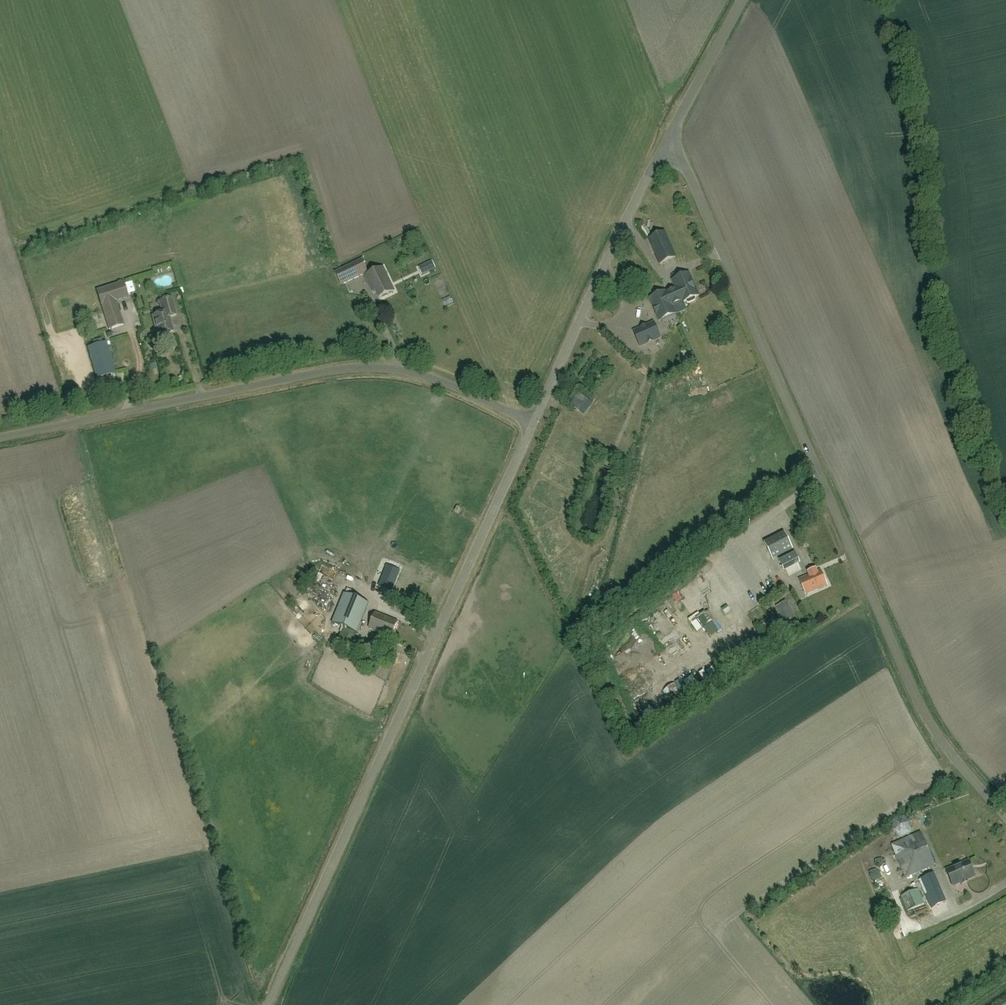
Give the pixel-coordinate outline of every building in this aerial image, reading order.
[(675,257),(664,232),(650,239),(661,264),(675,257)] [(341,285),(367,272),(362,260),(335,273),(341,285)] [(419,265),(422,275),(438,271),(436,261),(419,265)] [(383,267),(365,276),(373,292),(375,290),(379,298),(394,291),(383,267)] [(683,302),(686,301),(687,303),(689,303),(694,301),(695,299),(695,297),(698,295),(689,273),(673,280),(677,290),(667,294),(673,306),(682,301),(683,302)] [(109,329),(122,325),(114,301),(128,297),(128,295),(124,284),(123,282),(109,286),(97,290),(109,329)] [(676,313),(673,306),(667,294),(666,291),(650,298),(660,320),(676,313)] [(176,315),(171,299),(160,302),(163,313),(153,316),(158,335),(173,331),(169,317),(176,315)] [(654,323),(651,325),(634,332),(640,346),(660,338),(654,323)] [(115,373),(106,341),(88,347),(97,378),(115,373)] [(624,398),(630,390),(626,387),(620,395),(624,398)] [(692,391),(694,397),(702,394),(700,387),(692,391)] [(793,549),(785,533),(764,543),(773,560),(793,549)] [(779,559),(785,570),(800,562),(794,551),(779,559)] [(401,573),(388,568),(380,588),(392,594),(401,573)] [(808,572),(809,574),(799,579),(806,595),(828,585),(821,569),(816,571),(815,568),(808,572)] [(357,633),(369,603),(344,593),(332,623),(357,633)] [(662,608),(681,616),(685,608),(666,600),(662,608)] [(787,601),(783,604),(791,616),(795,614),(787,601)] [(730,602),(723,606),(727,612),(733,609),(730,602)] [(319,609),(309,603),(303,613),(313,619),(319,609)] [(784,605),(779,607),(782,614),(787,611),(784,605)] [(750,613),(755,622),(766,614),(761,606),(750,613)] [(392,638),(398,622),(376,613),(369,629),(392,638)] [(322,636),(326,626),(321,624),(317,634),(322,636)] [(708,633),(718,648),(728,642),(719,626),(708,633)] [(735,654),(741,662),(750,656),(743,647),(735,654)] [(685,652),(680,657),(684,662),(690,657),(685,652)] [(720,664),(709,671),(716,682),(726,674),(720,664)] [(650,681),(631,690),(635,697),(653,687),(650,681)] [(677,683),(665,691),(677,707),(688,699),(677,683)] [(642,701),(651,697),(648,691),(634,698),(639,709),(645,706),(642,701)] [(911,834),(912,822),(903,816),(893,820),(892,831),(901,838),(911,834)] [(906,878),(935,865),(921,832),(892,845),(906,878)] [(953,886),(975,876),(968,861),(946,870),(953,886)] [(930,908),(946,902),(934,874),(918,880),(930,908)] [(908,911),(925,903),(918,888),(901,896),(908,911)]
